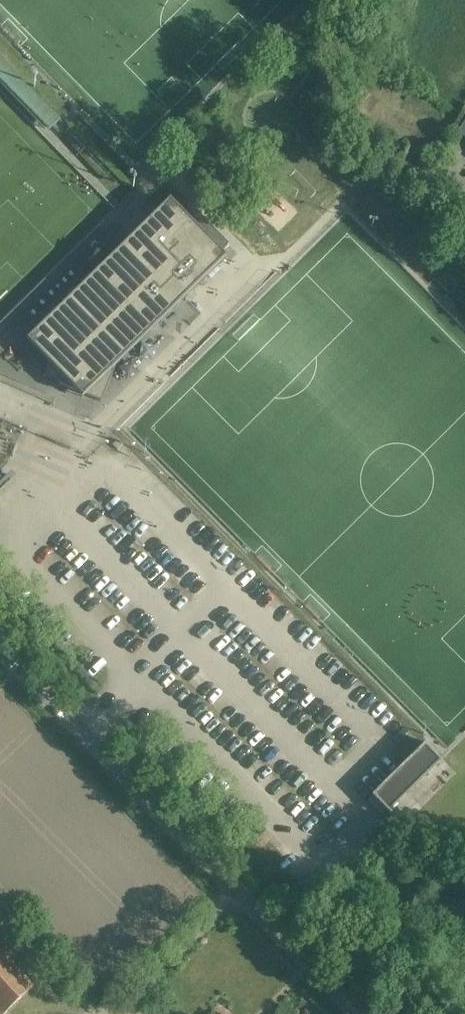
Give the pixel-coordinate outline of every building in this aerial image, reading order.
[(49,130),(60,120),(0,60),(0,80),(49,130)] [(82,293),(28,345),(51,368),(45,381),(76,394),(84,402),(88,399),(103,405),(117,370),(227,262),(171,205),(113,262),(97,255),(82,293)] [(8,475),(2,482),(5,486),(12,479),(8,475)] [(423,746),(371,797),(387,813),(439,762),(423,746)] [(33,988),(23,976),(36,965),(4,932),(0,935),(0,1013),(5,1013),(33,988)]
